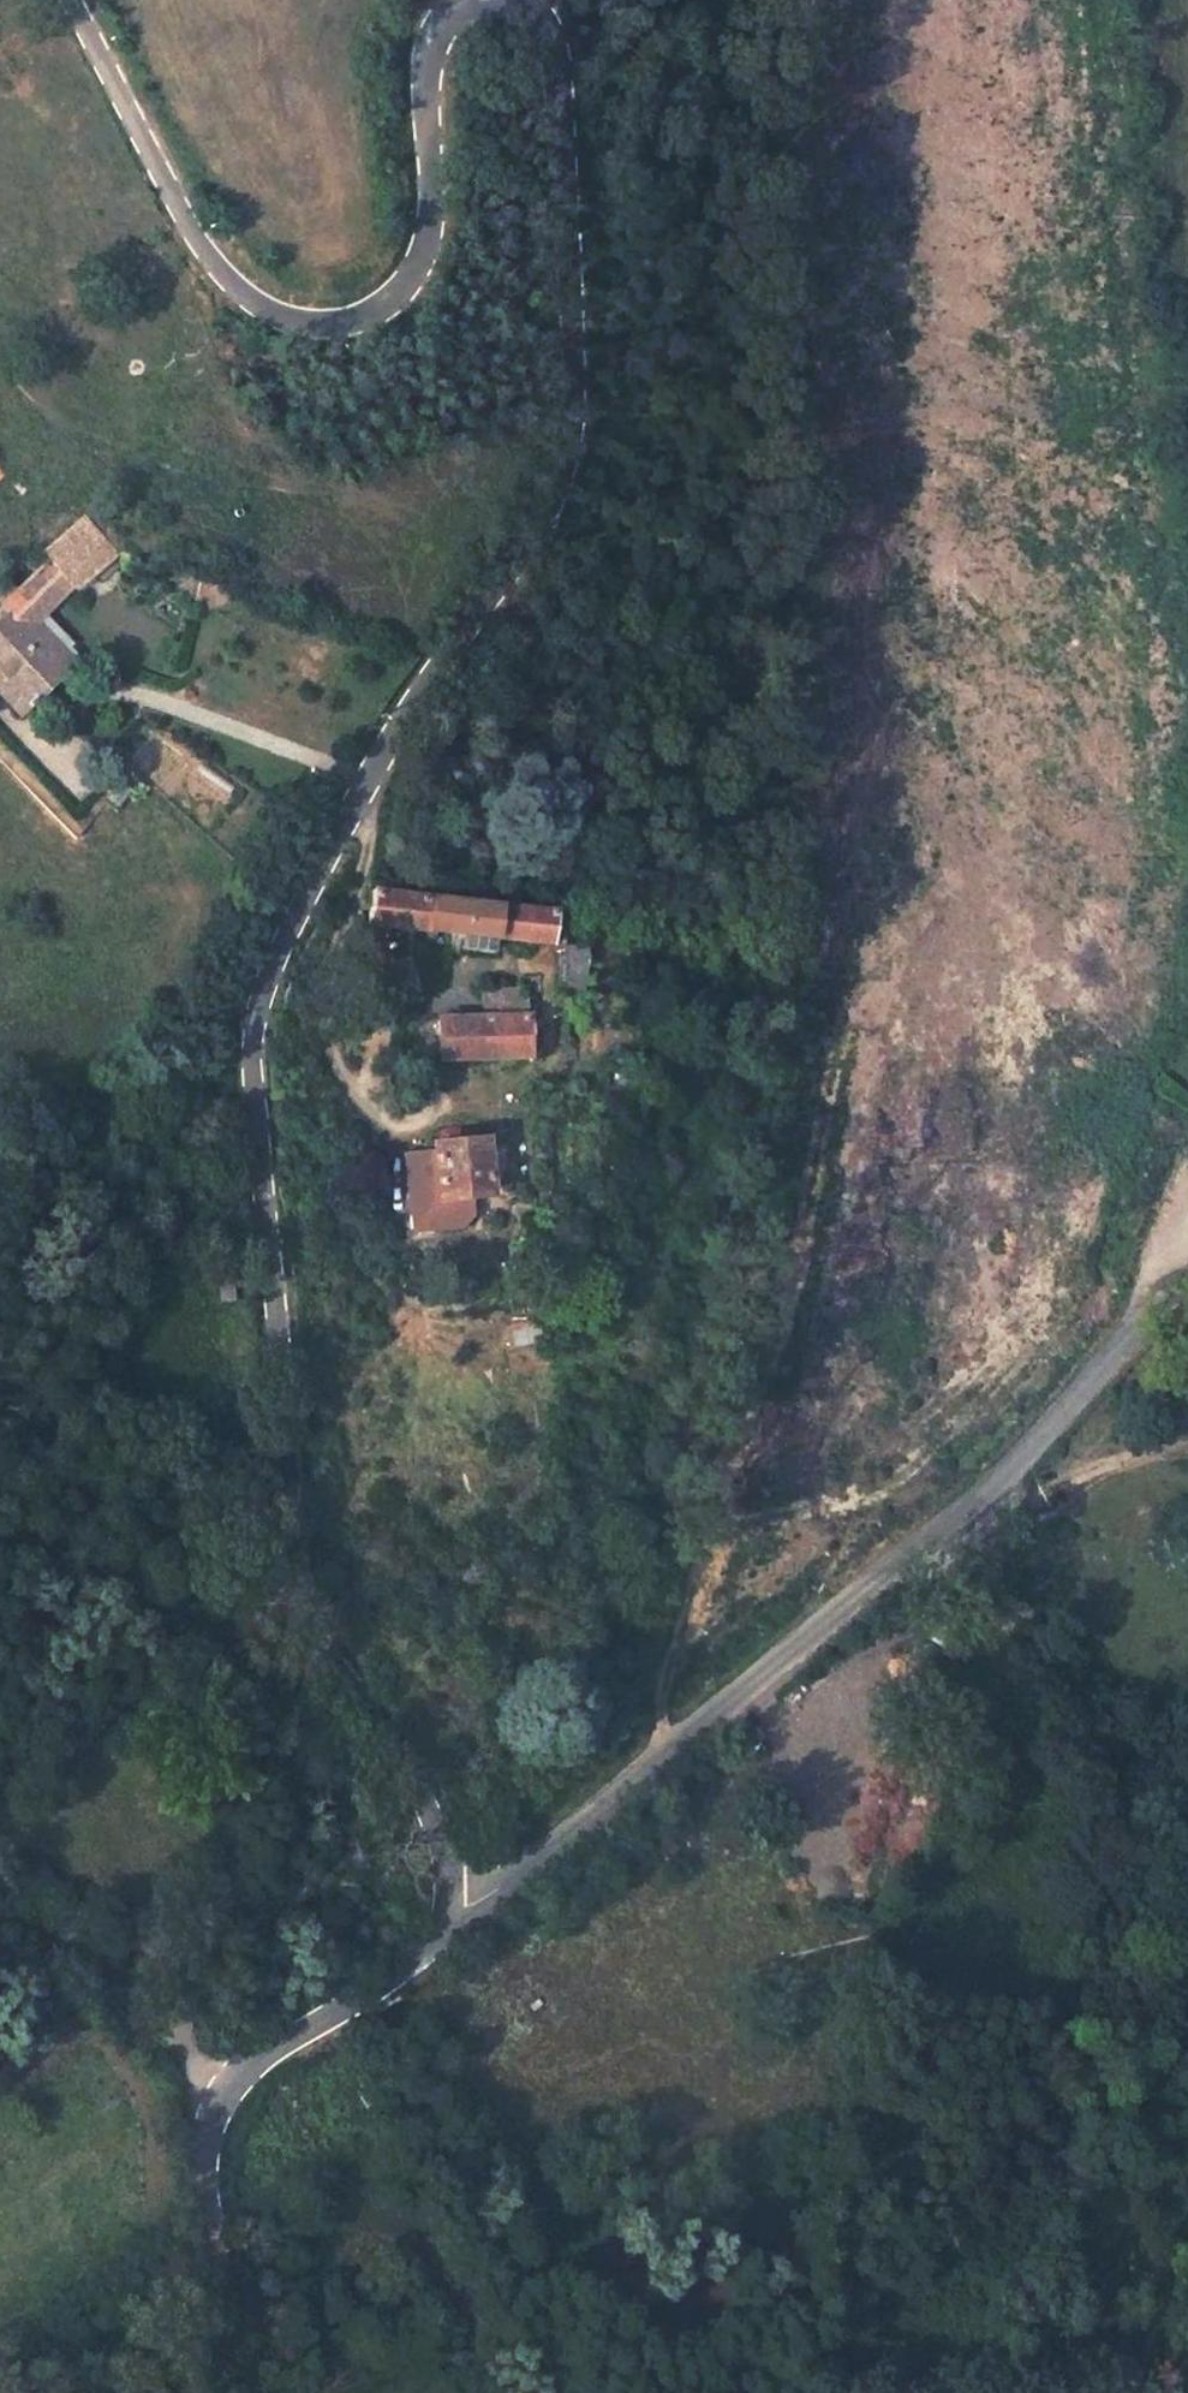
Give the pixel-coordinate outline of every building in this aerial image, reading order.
[(18,595),(40,619),(71,589),(76,594),(117,558),(82,519),(40,557),(48,567),(18,595)] [(17,716),(65,674),(17,619),(0,634),(0,697),(17,716)] [(477,940),(547,946),(550,907),(368,893),(363,928),(435,937),(435,961),(446,960),(446,938),(463,939),(462,951),(475,953),(477,940)] [(405,959),(370,969),(380,1003),(414,993),(405,959)] [(521,990),(481,992),(483,1022),(521,1021),(521,990)] [(441,1025),(442,1061),(487,1058),(488,1070),(502,1071),(501,1059),(538,1059),(557,1044),(554,1019),(521,1021),(483,1022),(441,1025)] [(483,1140),(434,1143),(438,1200),(489,1197),(483,1140)] [(24,1751),(11,1761),(16,1768),(29,1758),(24,1751)]
